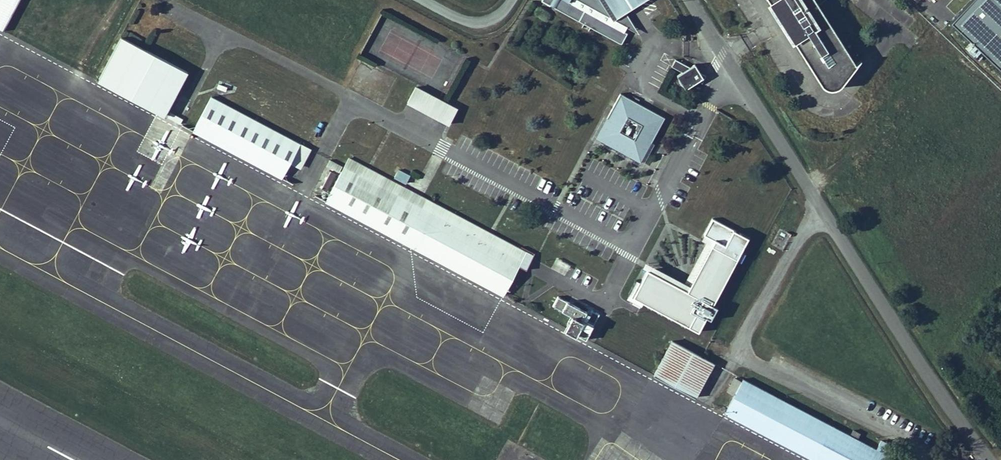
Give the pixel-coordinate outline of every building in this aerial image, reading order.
[(5,32),(21,0),(0,0),(0,30),(5,32)] [(643,0),(550,0),(625,40),(632,26),(642,31),(629,9),(643,0)] [(821,67),(831,81),(834,82),(839,83),(844,82),(849,79),(853,76),(857,68),(860,59),(856,52),(825,0),(777,0),(821,67)] [(1000,73),(1000,0),(965,0),(945,20),(1000,73)] [(124,34),(101,78),(167,113),(191,68),(124,34)] [(699,61),(695,64),(681,57),(676,65),(686,70),(680,75),(688,87),(703,77),(707,79),(710,71),(706,69),(699,61)] [(900,63),(897,68),(906,75),(910,71),(900,63)] [(419,83),(411,99),(451,119),(459,104),(419,83)] [(974,92),(984,103),(989,98),(979,87),(974,92)] [(623,90),(600,131),(639,151),(659,110),(623,90)] [(314,145),(212,92),(194,128),(296,181),(303,166),(314,145)] [(1000,118),(1000,108),(992,102),(988,109),(1000,118)] [(173,109),(169,115),(181,122),(185,116),(173,109)] [(639,151),(600,131),(596,138),(641,163),(667,113),(659,110),(639,151)] [(351,156),(328,199),(505,289),(529,249),(351,156)] [(400,167),(396,174),(408,180),(412,172),(400,167)] [(652,267),(638,293),(693,323),(708,297),(716,301),(763,212),(741,199),(717,245),(714,244),(691,287),(652,267)] [(555,258),(551,270),(566,275),(570,263),(555,258)] [(551,305),(569,314),(562,327),(584,338),(596,315),(556,295),(551,305)] [(665,375),(683,342),(674,338),(658,371),(665,375)] [(683,342),(665,375),(699,393),(716,360),(683,342)] [(727,412),(819,459),(887,459),(897,441),(884,434),(878,445),(746,373),(745,377),(738,373),(731,386),(738,390),(727,412)]
